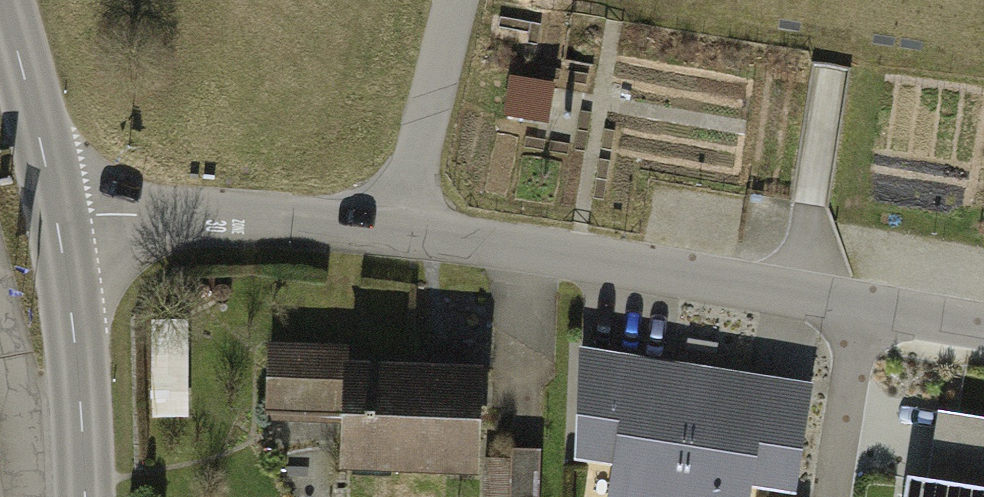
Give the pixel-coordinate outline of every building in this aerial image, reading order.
[(698,361),(619,347),(605,422),(625,425),(612,496),(674,496),(698,361)] [(345,476),(473,476),(473,380),(345,381),(345,355),(270,355),(271,395),(345,395),(345,476)] [(674,496),(739,496),(744,466),(761,469),(777,374),(698,361),(674,496)] [(909,482),(906,496),(983,496),(983,421),(940,414),(929,485),(909,482)] [(527,442),(492,443),(493,496),(528,496),(527,442)]
